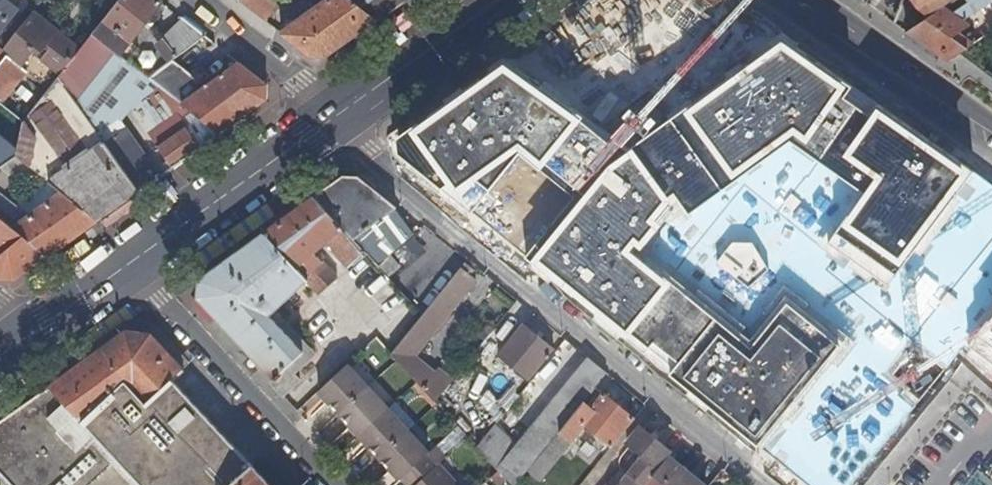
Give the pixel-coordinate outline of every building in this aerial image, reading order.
[(16,10),(3,0),(0,0),(0,31),(16,10)] [(130,43),(148,20),(148,19),(161,3),(158,0),(119,0),(92,34),(115,52),(119,56),(130,43)] [(252,10),(260,0),(239,0),(252,10)] [(280,33),(310,56),(324,56),(376,20),(352,0),(325,0),(318,5),(280,33)] [(376,20),(404,0),(352,0),(376,20)] [(907,30),(948,60),(959,53),(968,47),(953,35),(971,24),(963,18),(974,10),(976,13),(981,10),(979,7),(990,0),(953,0),(907,30)] [(928,13),(948,0),(919,0),(928,13)] [(31,14),(2,50),(6,54),(0,61),(0,102),(16,81),(26,89),(35,78),(19,66),(26,57),(55,79),(57,77),(77,52),(50,32),(51,31),(31,14)] [(156,43),(171,61),(177,57),(192,46),(204,37),(182,19),(156,43)] [(75,102),(115,52),(92,34),(77,52),(57,77),(75,102)] [(887,289),(969,168),(891,111),(786,38),(627,150),(504,60),(397,137),(402,155),(473,213),(521,152),(582,197),(533,261),(762,448),(853,341),(788,289),(751,338),(641,252),(662,224),(688,212),(793,141),(865,192),(828,242),(887,289)] [(140,51),(130,43),(119,56),(130,64),(140,51)] [(265,85),(227,55),(197,76),(177,57),(171,61),(161,68),(194,93),(179,103),(180,104),(217,134),(265,100),(265,85)] [(0,102),(0,103),(22,120),(55,79),(26,57),(19,66),(35,78),(26,89),(16,81),(0,102)] [(194,93),(161,68),(147,78),(158,87),(179,103),(194,93)] [(16,148),(15,155),(31,167),(48,181),(96,220),(138,191),(104,143),(75,102),(57,77),(55,79),(22,120),(16,148)] [(173,109),(180,104),(179,103),(158,87),(143,97),(155,106),(159,104),(169,112),(173,109)] [(201,146),(173,109),(169,112),(159,104),(155,106),(143,97),(128,108),(172,166),(201,146)] [(173,109),(201,146),(217,134),(180,104),(173,109)] [(124,129),(104,143),(138,191),(158,176),(124,129)] [(15,155),(16,148),(0,135),(0,165),(15,155)] [(31,167),(15,155),(0,165),(0,187),(13,178),(14,179),(31,167)] [(48,181),(31,167),(14,179),(13,178),(0,187),(0,189),(17,203),(48,181)] [(356,176),(343,175),(313,197),(352,240),(396,207),(356,176)] [(0,189),(0,217),(47,255),(96,220),(48,181),(17,203),(0,189)] [(763,226),(779,191),(762,183),(745,218),(763,226)] [(197,298),(273,379),(301,351),(268,315),(273,310),(305,281),(314,290),(332,274),(313,253),(324,243),(346,267),(363,252),(352,240),(313,197),(199,279),(197,298)] [(47,255),(0,217),(0,278),(14,279),(47,255)] [(377,243),(390,256),(407,241),(395,226),(377,243)] [(403,270),(424,251),(413,238),(391,258),(402,269),(403,270)] [(390,256),(377,243),(375,241),(363,252),(389,281),(402,269),(391,258),(390,256)] [(471,270),(464,264),(425,311),(421,315),(390,353),(396,359),(416,382),(434,401),(452,380),(437,368),(433,373),(413,356),(474,280),(467,274),(471,270)] [(293,373),(299,380),(320,361),(273,310),(268,315),(301,351),(273,379),(269,383),(282,396),(285,393),(279,387),(293,373)] [(962,358),(991,382),(991,318),(962,358)] [(521,325),(497,354),(528,378),(551,349),(521,325)] [(149,335),(126,331),(49,386),(81,422),(125,383),(145,405),(170,381),(181,371),(149,335)] [(493,424),(475,446),(497,470),(511,484),(515,484),(525,473),(548,444),(583,402),(595,388),(607,373),(587,357),(516,444),(493,424)] [(367,386),(346,364),(318,390),(339,412),(360,435),(388,408),(367,386)] [(279,387),(285,393),(299,380),(293,373),(279,387)] [(170,381),(145,405),(125,383),(81,422),(140,484),(174,484),(224,438),(170,381)] [(81,422),(49,386),(0,421),(0,474),(10,484),(140,484),(81,422)] [(496,401),(506,408),(517,395),(507,387),(496,401)] [(610,446),(633,419),(595,388),(583,402),(548,444),(560,454),(563,450),(567,454),(582,436),(577,432),(583,423),(610,446)] [(407,429),(388,408),(360,435),(379,456),(400,479),(402,477),(427,453),(429,452),(407,429)] [(631,471),(646,482),(667,457),(670,453),(639,427),(626,443),(643,457),(631,471)] [(453,430),(436,444),(443,453),(461,439),(453,430)] [(224,438),(174,484),(228,484),(249,466),(224,438)] [(560,454),(548,444),(525,473),(537,482),(560,454)] [(427,453),(402,477),(409,484),(456,484),(427,453)] [(667,457),(646,482),(644,484),(702,484),(667,457)] [(249,466),(228,484),(267,484),(249,466)] [(631,471),(625,479),(632,484),(644,484),(646,482),(631,471)]
